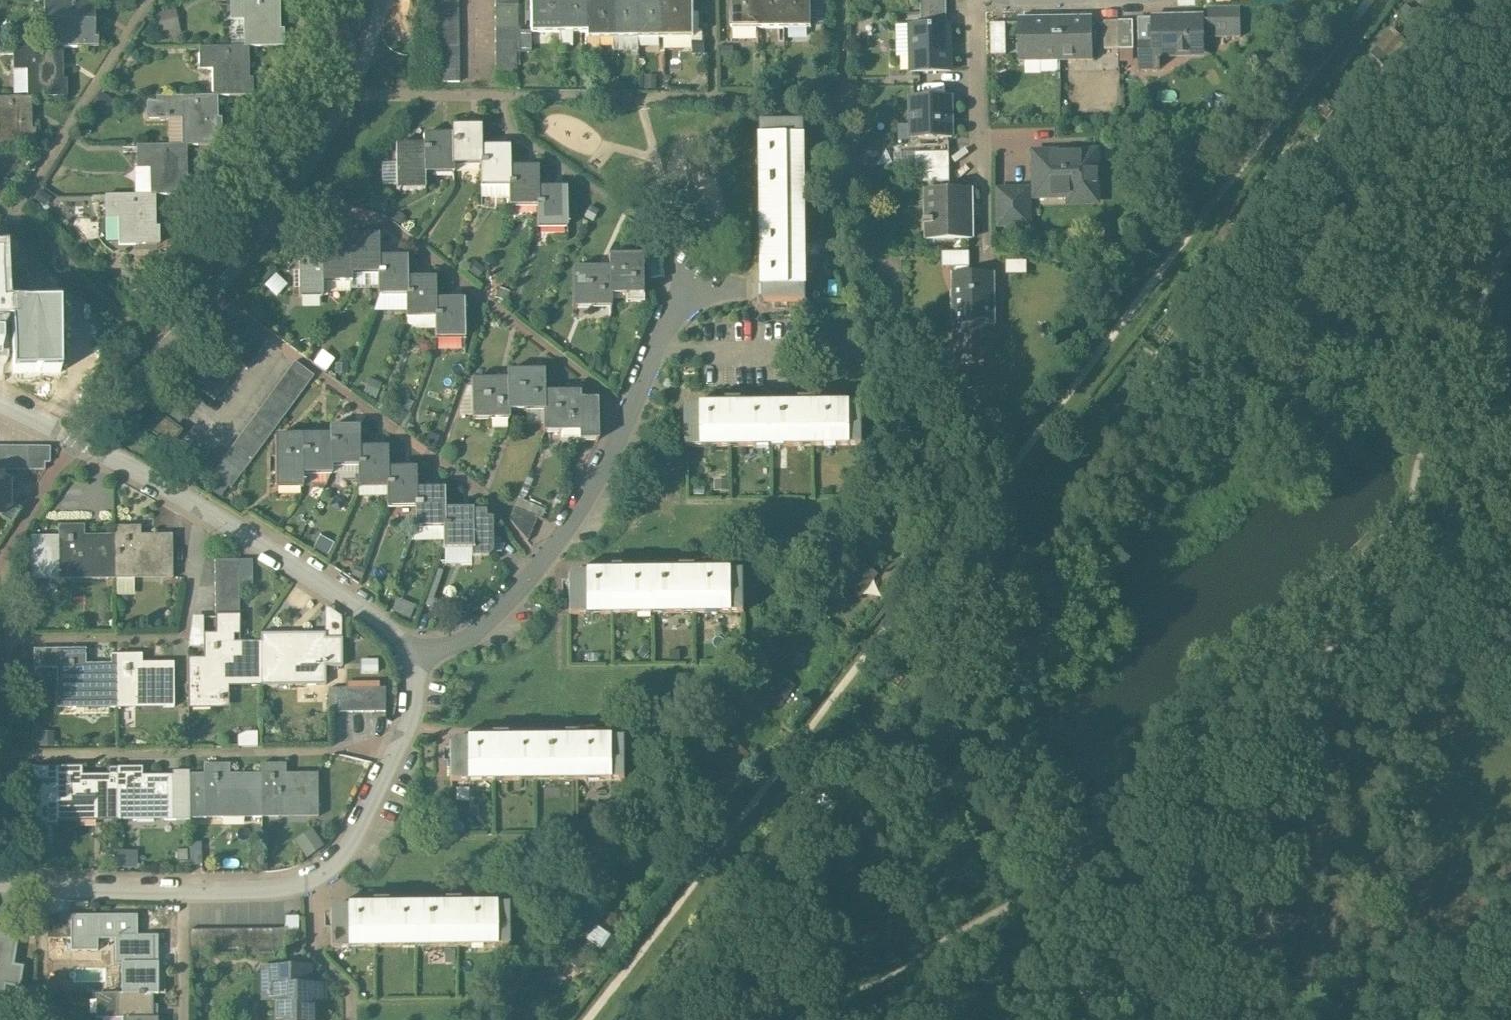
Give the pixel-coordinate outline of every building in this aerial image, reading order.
[(47,22),(60,21),(60,48),(65,48),(100,48),(100,31),(96,31),(96,0),(46,0),(47,22)] [(278,0),(230,0),(231,20),(244,20),(244,47),(249,47),(283,46),(283,30),(280,30),(278,0)] [(436,81),(458,81),(458,0),(435,0),(436,81)] [(496,76),(519,75),(517,0),(494,0),(496,76)] [(530,33),(559,33),(559,0),(530,0),(530,33)] [(559,33),(586,33),(586,1),(586,0),(559,0),(559,33)] [(732,29),(758,29),(758,0),(732,0),(732,29)] [(758,29),(784,29),(784,0),(758,0),(758,29)] [(784,29),(812,30),(811,0),(784,0),(784,29)] [(815,24),(826,24),(825,0),(814,0),(815,24)] [(920,14),(946,13),(946,0),(921,0),(920,14)] [(612,1),(586,1),(586,33),(586,38),(613,38),(612,1)] [(639,1),(612,1),(613,38),(639,38),(639,1)] [(665,1),(639,1),(639,38),(665,38),(665,1)] [(694,1),(665,1),(665,38),(694,38),(694,1)] [(1243,5),(1207,6),(1208,37),(1244,35),(1243,5)] [(179,10),(159,11),(161,36),(181,35),(179,10)] [(946,25),(946,13),(920,14),(920,25),(946,25)] [(1059,22),(1038,23),(1038,19),(1025,20),(1026,61),(1060,60),(1059,22)] [(1079,19),(1079,22),(1059,22),(1060,60),(1093,59),(1092,19),(1079,19)] [(1200,54),(1199,20),(1155,21),(1156,40),(1156,49),(1158,49),(1158,54),(1200,54)] [(1119,21),(1105,22),(1105,49),(1120,49),(1119,21)] [(1134,48),(1134,21),(1119,21),(1120,49),(1134,48)] [(1009,53),(1008,22),(993,22),(994,53),(1009,53)] [(947,70),(946,25),(920,25),(912,25),(913,52),(919,52),(919,70),(947,70)] [(1156,49),(1156,40),(1138,40),(1138,68),(1156,68),(1157,70),(1160,70),(1160,62),(1158,62),(1158,54),(1158,49),(1156,49)] [(249,78),(249,47),(244,47),(200,47),(200,70),(213,70),(213,97),(218,97),(252,96),(252,78),(249,78)] [(65,80),(65,48),(60,48),(15,49),(15,72),(28,72),(29,98),(33,98),(69,97),(69,80),(65,80)] [(948,121),(948,96),(913,97),(914,123),(920,123),(920,138),(951,138),(951,121),(948,121)] [(213,97),(169,98),(169,103),(147,103),(147,120),(181,119),(182,146),(187,146),(221,146),(221,120),(218,120),(218,97),(213,97)] [(0,98),(0,147),(37,147),(37,130),(33,130),(33,98),(29,98),(0,98)] [(481,127),(452,127),(452,135),(453,161),(482,161),(482,148),(481,127)] [(803,127),(763,127),(763,167),(767,167),(767,176),(763,176),(764,256),(767,256),(767,264),(764,264),(765,303),(805,303),(803,127)] [(452,135),(424,135),(424,145),(424,170),(425,170),(453,170),(453,161),(452,135)] [(424,145),(395,146),(397,191),(425,191),(425,170),(424,170),(424,145)] [(182,146),(138,147),(138,169),(151,169),(151,196),(154,196),(191,196),(191,178),(188,178),(187,152),(187,146),(182,146)] [(510,148),(482,148),(482,161),(482,162),(482,183),(487,183),(487,199),(510,199),(510,170),(510,148)] [(1097,199),(1096,152),(1047,153),(1047,164),(1034,164),(1034,191),(1077,190),(1077,199),(1097,199)] [(948,154),(914,154),(914,169),(949,169),(948,154)] [(949,169),(914,169),(914,184),(949,183),(949,169)] [(537,170),(510,170),(510,199),(510,204),(538,204),(538,190),(537,170)] [(567,190),(538,190),(538,204),(538,224),(567,224),(567,190)] [(968,190),(928,191),(928,221),(922,221),(923,226),(925,226),(935,225),(935,241),(969,241),(968,190)] [(1029,226),(1029,190),(999,191),(1000,227),(1029,226)] [(151,196),(105,197),(105,219),(118,218),(119,246),(159,245),(158,227),(155,227),(154,196),(151,196)] [(378,236),(349,236),(349,244),(350,271),(378,270),(378,258),(378,236)] [(349,244),(321,244),(321,253),(322,280),(350,279),(350,271),(349,244)] [(321,253),(297,254),(299,299),(322,299),(323,299),(322,280),(321,253)] [(969,253),(942,254),(942,269),(970,268),(969,253)] [(659,255),(646,257),(651,281),(663,278),(659,255)] [(14,324),(15,374),(61,373),(59,303),(18,304),(4,304),(3,256),(0,256),(0,324),(14,324)] [(406,280),(405,257),(378,258),(378,270),(379,293),(406,292),(406,280)] [(646,257),(610,257),(610,271),(610,298),(630,297),(646,297),(646,257)] [(1026,263),(1006,263),(1006,275),(1026,275),(1026,263)] [(610,298),(610,271),(573,271),(573,310),(592,310),(592,304),(610,304),(610,298)] [(433,279),(406,280),(406,292),(406,314),(434,313),(434,302),(433,279)] [(990,279),(957,280),(957,307),(962,307),(963,323),(991,323),(990,279)] [(465,302),(434,302),(434,313),(435,336),(466,335),(465,302)] [(991,323),(963,323),(962,307),(957,307),(958,328),(958,365),(975,365),(991,344),(991,323)] [(228,355),(221,351),(214,359),(234,374),(240,365),(228,355)] [(234,374),(214,359),(208,368),(227,383),(234,374)] [(314,377),(293,362),(286,372),(306,387),(314,377)] [(227,383),(208,368),(201,377),(221,391),(227,383)] [(306,387),(286,372),(280,381),(300,396),(306,387)] [(543,394),(542,372),(506,373),(506,381),(507,413),(526,412),(526,408),(543,408),(543,394)] [(221,391),(201,377),(195,385),(203,392),(214,400),(221,391)] [(300,396),(280,381),(273,390),(293,404),(300,396)] [(506,381),(472,381),(473,419),(492,419),(491,415),(507,414),(507,413),(506,381)] [(293,404),(273,390),(267,398),(287,413),(293,404)] [(580,393),(543,394),(543,408),(543,434),(562,434),(562,429),(578,429),(579,434),(581,434),(580,393)] [(190,409),(170,395),(164,404),(184,419),(190,409)] [(287,413),(267,398),(261,407),(280,422),(287,413)] [(798,402),(798,408),(741,409),(741,403),(727,404),(727,409),(686,410),(687,448),(860,445),(860,407),(813,407),(813,402),(798,402)] [(184,419),(164,404),(157,413),(177,428),(184,419)] [(280,422),(261,407),(254,416),(274,431),(280,422)] [(177,428),(157,413),(146,428),(171,447),(182,431),(177,428)] [(274,431),(254,416),(248,425),(268,440),(274,431)] [(268,440),(248,425),(241,434),(261,449),(268,440)] [(358,429),(330,430),(330,438),(331,464),(358,463),(358,451),(358,429)] [(261,449),(241,434),(235,442),(255,457),(261,449)] [(302,475),(302,438),(275,438),(276,489),(304,488),(303,475),(302,475)] [(331,464),(330,438),(302,438),(302,475),(303,475),(331,475),(331,464)] [(255,457),(235,442),(228,452),(248,466),(255,457)] [(18,446),(7,446),(7,471),(18,471),(18,446)] [(30,446),(18,446),(18,471),(30,471),(30,446)] [(49,446),(30,446),(30,471),(43,471),(44,463),(49,463),(49,446)] [(386,450),(358,451),(358,463),(359,484),(387,483),(387,472),(386,450)] [(248,466),(228,452),(222,461),(241,475),(248,466)] [(241,475),(222,461),(212,474),(232,489),(241,475)] [(414,471),(387,472),(387,483),(387,505),(415,504),(415,492),(414,471)] [(0,478),(0,519),(11,526),(21,510),(11,504),(9,504),(9,483),(1,483),(1,478),(0,478)] [(442,491),(415,492),(415,504),(416,526),(443,525),(443,512),(442,491)] [(538,519),(514,507),(509,521),(526,543),(538,519)] [(472,511),(443,512),(443,525),(444,546),(471,546),(472,546),(472,513),(472,511)] [(485,513),(472,513),(472,546),(471,546),(472,557),(488,557),(492,552),(492,520),(485,520),(485,513)] [(115,537),(76,537),(77,527),(60,527),(60,537),(60,580),(78,580),(78,571),(107,571),(108,580),(116,580),(115,537)] [(173,537),(132,537),(132,528),(115,528),(115,537),(116,580),(173,580),(173,537)] [(60,537),(31,537),(31,580),(33,580),(34,579),(59,579),(59,580),(60,580),(60,537)] [(239,562),(214,562),(214,574),(239,573),(239,562)] [(865,597),(881,572),(866,563),(850,588),(865,597)] [(682,577),(623,577),(623,571),(609,571),(610,578),(568,579),(569,617),(744,614),(744,576),(695,576),(695,570),(682,570),(682,577)] [(107,571),(78,571),(78,580),(78,585),(108,585),(108,580),(107,580),(107,571)] [(239,584),(239,573),(214,574),(214,584),(239,584)] [(239,584),(214,584),(214,595),(239,595),(239,584)] [(239,595),(214,595),(214,607),(239,607),(239,595)] [(394,610),(411,616),(415,606),(398,599),(394,610)] [(239,607),(214,607),(214,618),(239,618),(239,607)] [(327,610),(327,635),(343,635),(343,610),(327,610)] [(239,618),(214,618),(214,634),(203,635),(203,660),(188,660),(188,708),(222,707),(222,687),(260,686),(260,643),(239,643),(239,618)] [(342,639),(324,638),(324,633),(260,634),(260,643),(260,686),(325,685),(325,667),(341,666),(342,639)] [(112,665),(76,665),(76,651),(34,652),(34,668),(57,668),(57,709),(116,708),(116,656),(112,656),(112,665)] [(172,665),(131,664),(131,656),(116,656),(116,708),(172,708),(172,665)] [(789,724),(802,684),(772,674),(759,714),(789,724)] [(340,689),(329,690),(330,714),(340,714),(340,689)] [(351,714),(351,689),(340,689),(340,714),(351,714)] [(362,713),(362,689),(351,689),(351,714),(362,713)] [(374,689),(362,689),(362,713),(374,713),(374,689)] [(385,689),(374,689),(374,713),(386,713),(385,689)] [(539,782),(539,743),(505,743),(504,737),(490,737),(490,744),(451,744),(451,782),(539,782)] [(539,743),(539,782),(625,782),(625,743),(577,743),(577,737),(563,737),(563,743),(539,743)] [(317,775),(277,776),(277,766),(261,766),(261,776),(261,819),(318,818),(317,775)] [(261,776),(220,776),(220,767),(203,767),(203,777),(188,777),(189,820),(205,820),(205,819),(220,819),(220,820),(261,819),(261,776)] [(56,768),(33,769),(33,827),(58,827),(58,821),(57,821),(56,768)] [(107,776),(72,776),(72,768),(56,768),(57,821),(58,821),(112,821),(117,821),(117,770),(107,770),(107,776)] [(172,778),(132,778),(132,770),(117,770),(117,821),(172,821),(172,778)] [(309,856),(325,844),(313,827),(296,839),(309,856)] [(201,868),(201,844),(189,844),(189,868),(201,868)] [(418,948),(417,909),(385,910),(385,903),(372,904),(372,910),(330,911),(331,950),(418,948)] [(417,909),(418,948),(507,946),(506,908),(458,909),(458,903),(444,903),(445,909),(417,909)] [(58,937),(58,915),(47,915),(48,937),(58,937)] [(71,916),(71,915),(58,915),(58,937),(71,936),(71,916)] [(135,936),(135,915),(71,916),(71,936),(71,938),(116,937),(116,963),(122,963),(122,994),(152,994),(152,936),(135,936)] [(200,929),(188,930),(188,954),(200,954),(200,929)] [(213,929),(200,929),(200,954),(212,954),(213,929)] [(225,929),(213,929),(212,954),(224,954),(225,929)] [(237,930),(225,929),(224,954),(237,954),(237,930)] [(248,929),(237,930),(237,954),(249,954),(248,929)] [(261,930),(248,929),(249,954),(261,954),(261,930)] [(285,954),(285,929),(273,930),(273,954),(285,954)] [(273,930),(261,930),(261,954),(273,954),(273,930)] [(271,973),(271,998),(276,998),(276,1019),(310,1019),(309,972),(271,973)] [(116,994),(98,994),(99,1017),(114,1017),(114,1018),(116,1018),(116,994)] [(116,994),(116,1018),(116,1019),(122,1019),(152,1019),(152,994),(122,994),(116,994)]
